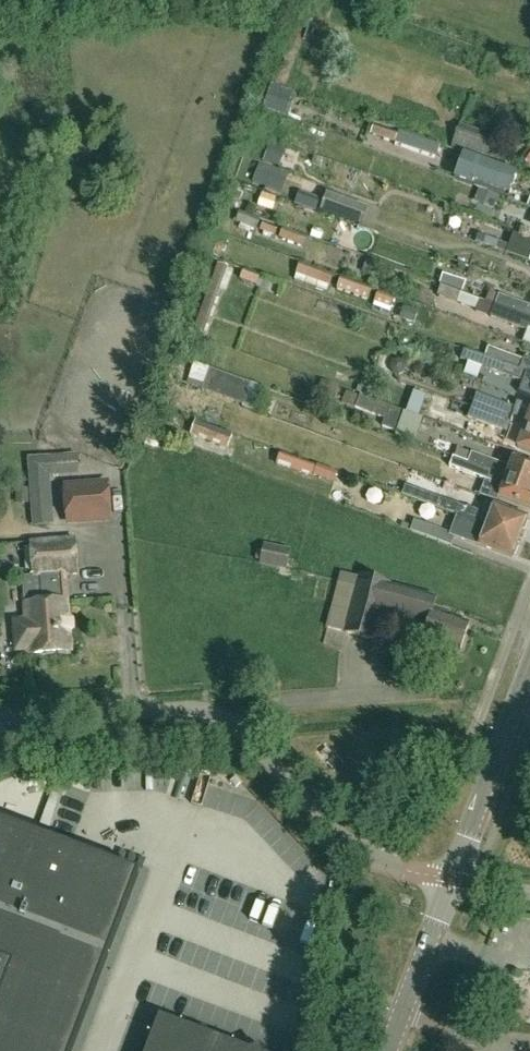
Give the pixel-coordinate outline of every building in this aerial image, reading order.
[(460,128),(452,149),(499,166),(506,145),(460,128)] [(519,175),(464,155),(455,179),(510,199),(519,175)] [(267,189),(274,170),(259,165),(252,183),(267,189)] [(371,205),(330,191),(322,211),(364,226),(371,205)] [(282,213),(286,199),(274,195),(270,209),(282,213)] [(511,202),(510,215),(529,217),(529,203),(511,202)] [(244,230),(266,235),(269,223),(247,217),(244,230)] [(289,242),(313,251),(316,242),(292,233),(289,242)] [(476,242),(506,253),(509,246),(478,235),(476,242)] [(304,283),(340,291),(343,277),(307,269),(304,283)] [(470,281),(445,272),(442,282),(466,291),(470,281)] [(348,285),(346,298),(379,302),(381,289),(348,285)] [(446,299),(463,305),(466,293),(450,288),(446,299)] [(496,307),(529,319),(529,307),(491,292),(487,302),(496,306),(496,307)] [(386,296),(382,310),(401,316),(406,302),(386,296)] [(496,307),(492,318),(528,332),(529,329),(529,319),(496,307)] [(520,371),(529,375),(529,364),(524,361),(489,347),(485,358),(472,353),(472,354),(520,371)] [(520,371),(472,354),(468,364),(490,372),(491,371),(516,380),(516,381),(529,386),(529,375),(520,371)] [(212,370),(203,393),(243,408),(251,384),(212,370)] [(529,431),(529,415),(529,418),(514,413),(516,408),(477,394),(471,409),(529,431)] [(360,395),(355,408),(386,419),(383,427),(398,433),(406,412),(360,395)] [(474,420),(521,437),(517,448),(529,453),(529,431),(471,409),(468,417),(474,420)] [(414,415),(404,454),(437,462),(440,451),(424,447),(431,420),(414,415)] [(191,437),(209,437),(209,418),(191,418),(191,437)] [(453,458),(529,487),(529,463),(514,457),(511,467),(472,453),(469,462),(454,457),(453,458)] [(27,460),(33,526),(48,525),(44,474),(76,471),(75,456),(27,460)] [(453,458),(450,467),(503,486),(499,497),(529,509),(529,487),(453,458)] [(435,481),(457,486),(460,475),(438,469),(435,481)] [(63,488),(67,523),(107,519),(104,483),(63,488)] [(406,485),(402,495),(520,538),(528,517),(495,505),(494,507),(447,490),(444,499),(406,485)] [(402,495),(458,516),(451,536),(479,546),(513,558),(520,538),(402,495)] [(432,538),(436,528),(414,520),(411,531),(432,538)] [(22,578),(24,605),(26,620),(13,622),(15,652),(28,651),(29,655),(70,651),(63,575),(76,574),(73,539),(30,543),(32,577),(22,578)] [(287,571),(291,550),(273,546),(273,547),(264,545),(260,566),(287,571)] [(332,614),(328,629),(346,633),(375,641),(383,611),(429,623),(423,640),(460,652),(469,627),(470,624),(448,616),(449,612),(435,607),(436,601),(437,598),(389,585),(390,583),(361,575),(360,578),(343,573),(342,577),(340,585),(332,614)] [(139,874),(0,821),(0,1050),(73,1050),(139,874)] [(341,894),(333,891),(330,899),(338,902),(341,894)] [(259,1046),(249,1050),(160,1016),(147,1050),(261,1050),(259,1046)]
